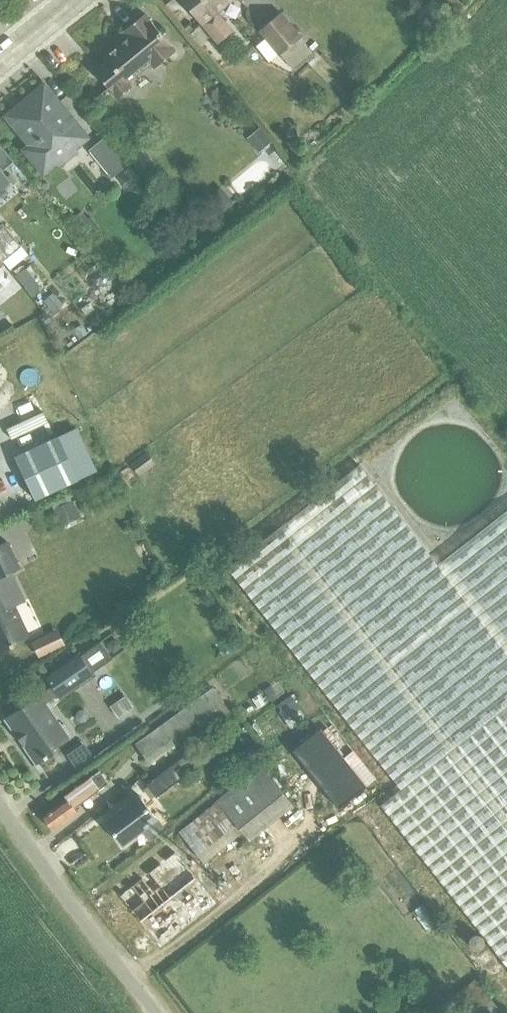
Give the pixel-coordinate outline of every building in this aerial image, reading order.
[(218,44),(234,30),(219,12),(234,0),(182,0),(218,44)] [(281,54),(293,69),(313,52),(301,38),(302,36),(282,11),(258,30),(279,55),(281,54)] [(113,92),(113,93),(117,98),(133,85),(129,81),(151,64),(155,68),(177,50),(172,44),(171,45),(145,13),(125,30),(130,36),(105,56),(107,59),(95,70),(113,92)] [(79,152),(77,150),(89,139),(47,88),(28,104),(25,100),(7,116),(28,142),(21,149),(44,176),(59,164),(61,167),(79,152)] [(260,127),(248,137),(261,153),(273,141),(260,127)] [(112,177),(129,163),(106,135),(89,149),(112,177)] [(2,171),(14,161),(0,144),(0,168),(2,171)] [(144,177),(158,165),(145,149),(130,160),(144,177)] [(268,153),(232,179),(243,194),(279,168),(268,153)] [(129,190),(142,179),(131,165),(118,176),(129,190)] [(11,182),(2,171),(0,168),(0,191),(11,182)] [(10,269),(29,254),(3,222),(0,225),(0,256),(6,263),(10,269)] [(25,268),(16,275),(33,296),(42,288),(25,268)] [(0,278),(0,290),(11,281),(5,274),(0,278)] [(113,285),(101,289),(104,301),(117,298),(113,285)] [(36,308),(20,290),(13,296),(28,315),(36,308)] [(44,300),(54,312),(64,304),(54,292),(44,300)] [(0,318),(0,329),(10,324),(5,315),(0,318)] [(35,394),(12,405),(18,418),(41,407),(35,394)] [(76,427),(15,456),(35,500),(79,480),(78,478),(96,469),(76,427)] [(140,476),(156,464),(147,452),(131,463),(140,476)] [(429,552),(360,463),(360,464),(228,568),(284,639),(401,788),(381,804),(396,824),(491,946),(492,946),(473,961),(506,1005),(506,510),(475,535),(461,546),(457,542),(448,549),(452,553),(438,564),(429,552)] [(51,502),(61,525),(80,517),(70,494),(51,502)] [(31,636),(17,605),(27,600),(14,571),(22,567),(9,539),(0,544),(0,651),(31,636)] [(58,628),(31,641),(39,657),(66,645),(58,628)] [(52,686),(6,718),(38,764),(57,750),(54,747),(70,736),(45,703),(58,694),(61,699),(78,688),(96,675),(93,671),(113,657),(101,640),(81,654),(80,652),(46,676),(52,686)] [(214,686),(212,688),(209,683),(203,688),(206,692),(134,742),(149,764),(184,740),(179,734),(196,722),(201,729),(223,714),(217,706),(225,701),(214,686)] [(125,694),(110,705),(118,716),(134,706),(125,694)] [(292,728),(307,717),(290,694),(277,704),(282,710),(279,711),(292,728)] [(293,751),(340,806),(367,785),(322,729),(293,751)] [(146,784),(156,797),(182,778),(175,769),(181,765),(178,760),(146,784)] [(218,800),(179,831),(204,863),(243,832),(250,840),(294,805),(260,764),(218,798),(218,800)] [(43,816),(53,831),(79,812),(75,806),(109,783),(100,770),(65,794),(67,798),(43,816)] [(142,831),(148,839),(164,826),(139,793),(103,821),(123,846),(142,831)] [(59,842),(74,862),(91,850),(76,830),(59,842)] [(412,912),(427,930),(436,922),(422,904),(412,912)] [(461,1012),(503,1012),(476,978),(449,999),(461,1012)]
